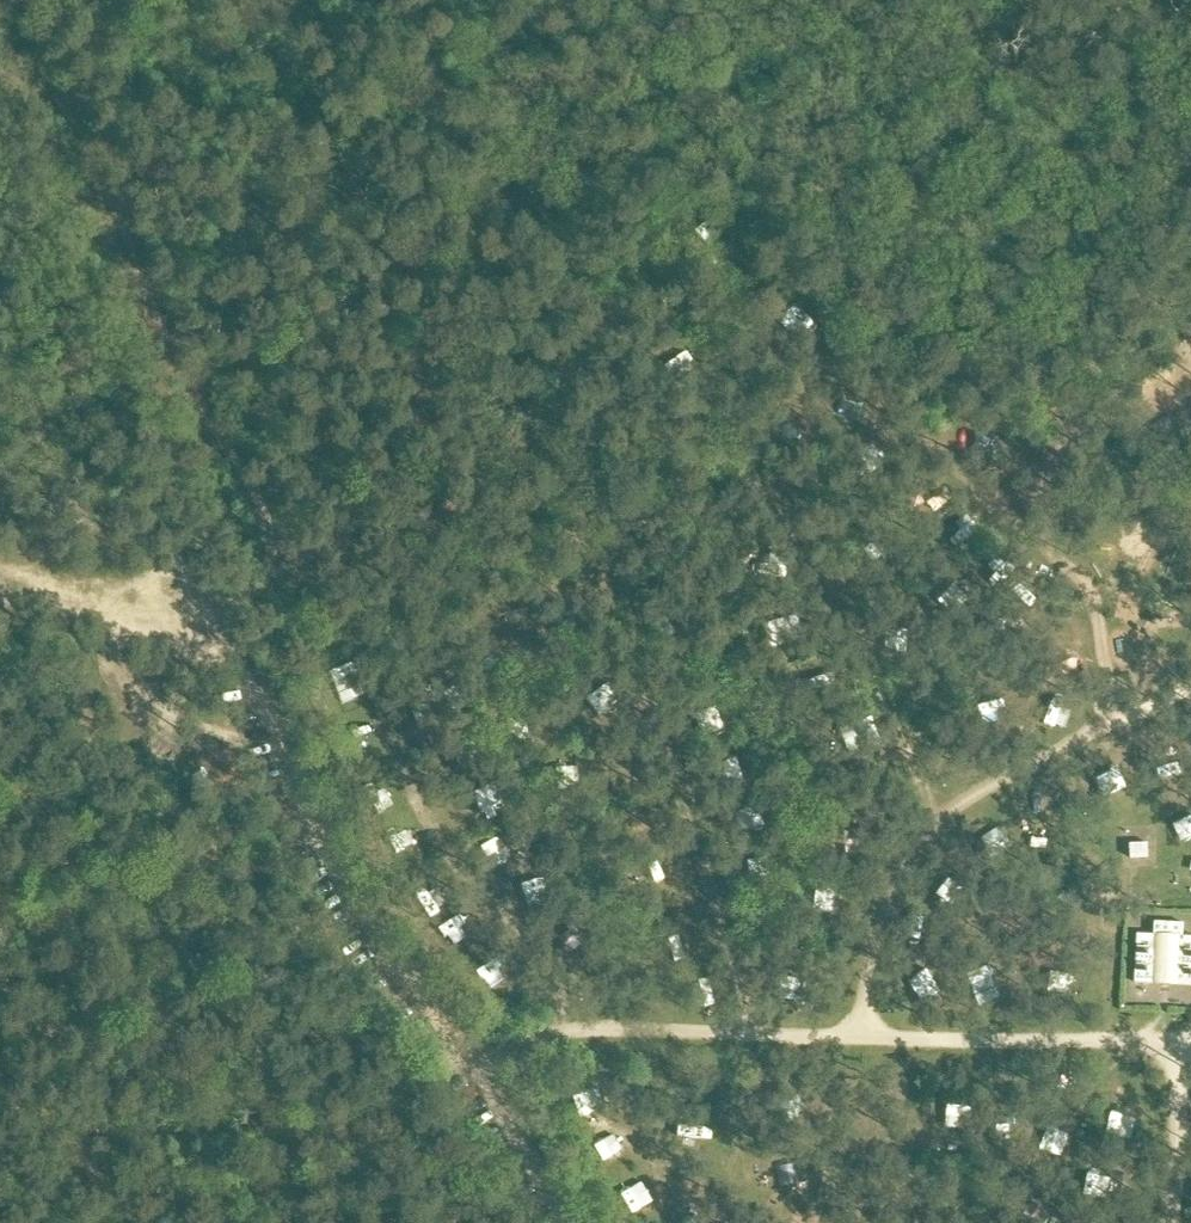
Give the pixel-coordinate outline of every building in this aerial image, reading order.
[(350,666),(331,682),(353,709),(373,693),(350,666)] [(853,749),(885,741),(878,715),(847,723),(853,749)] [(468,796),(481,817),(510,799),(496,778),(468,796)] [(1149,858),(1148,844),(1130,845),(1130,859),(1149,858)] [(1183,938),(1184,925),(1155,923),(1154,936),(1137,935),(1135,983),(1190,986),(1190,938),(1183,938)] [(691,972),(712,969),(709,943),(688,945),(691,972)] [(498,963),(485,974),(501,993),(514,982),(498,963)] [(1120,1130),(1146,1131),(1147,1111),(1121,1109),(1120,1130)]
